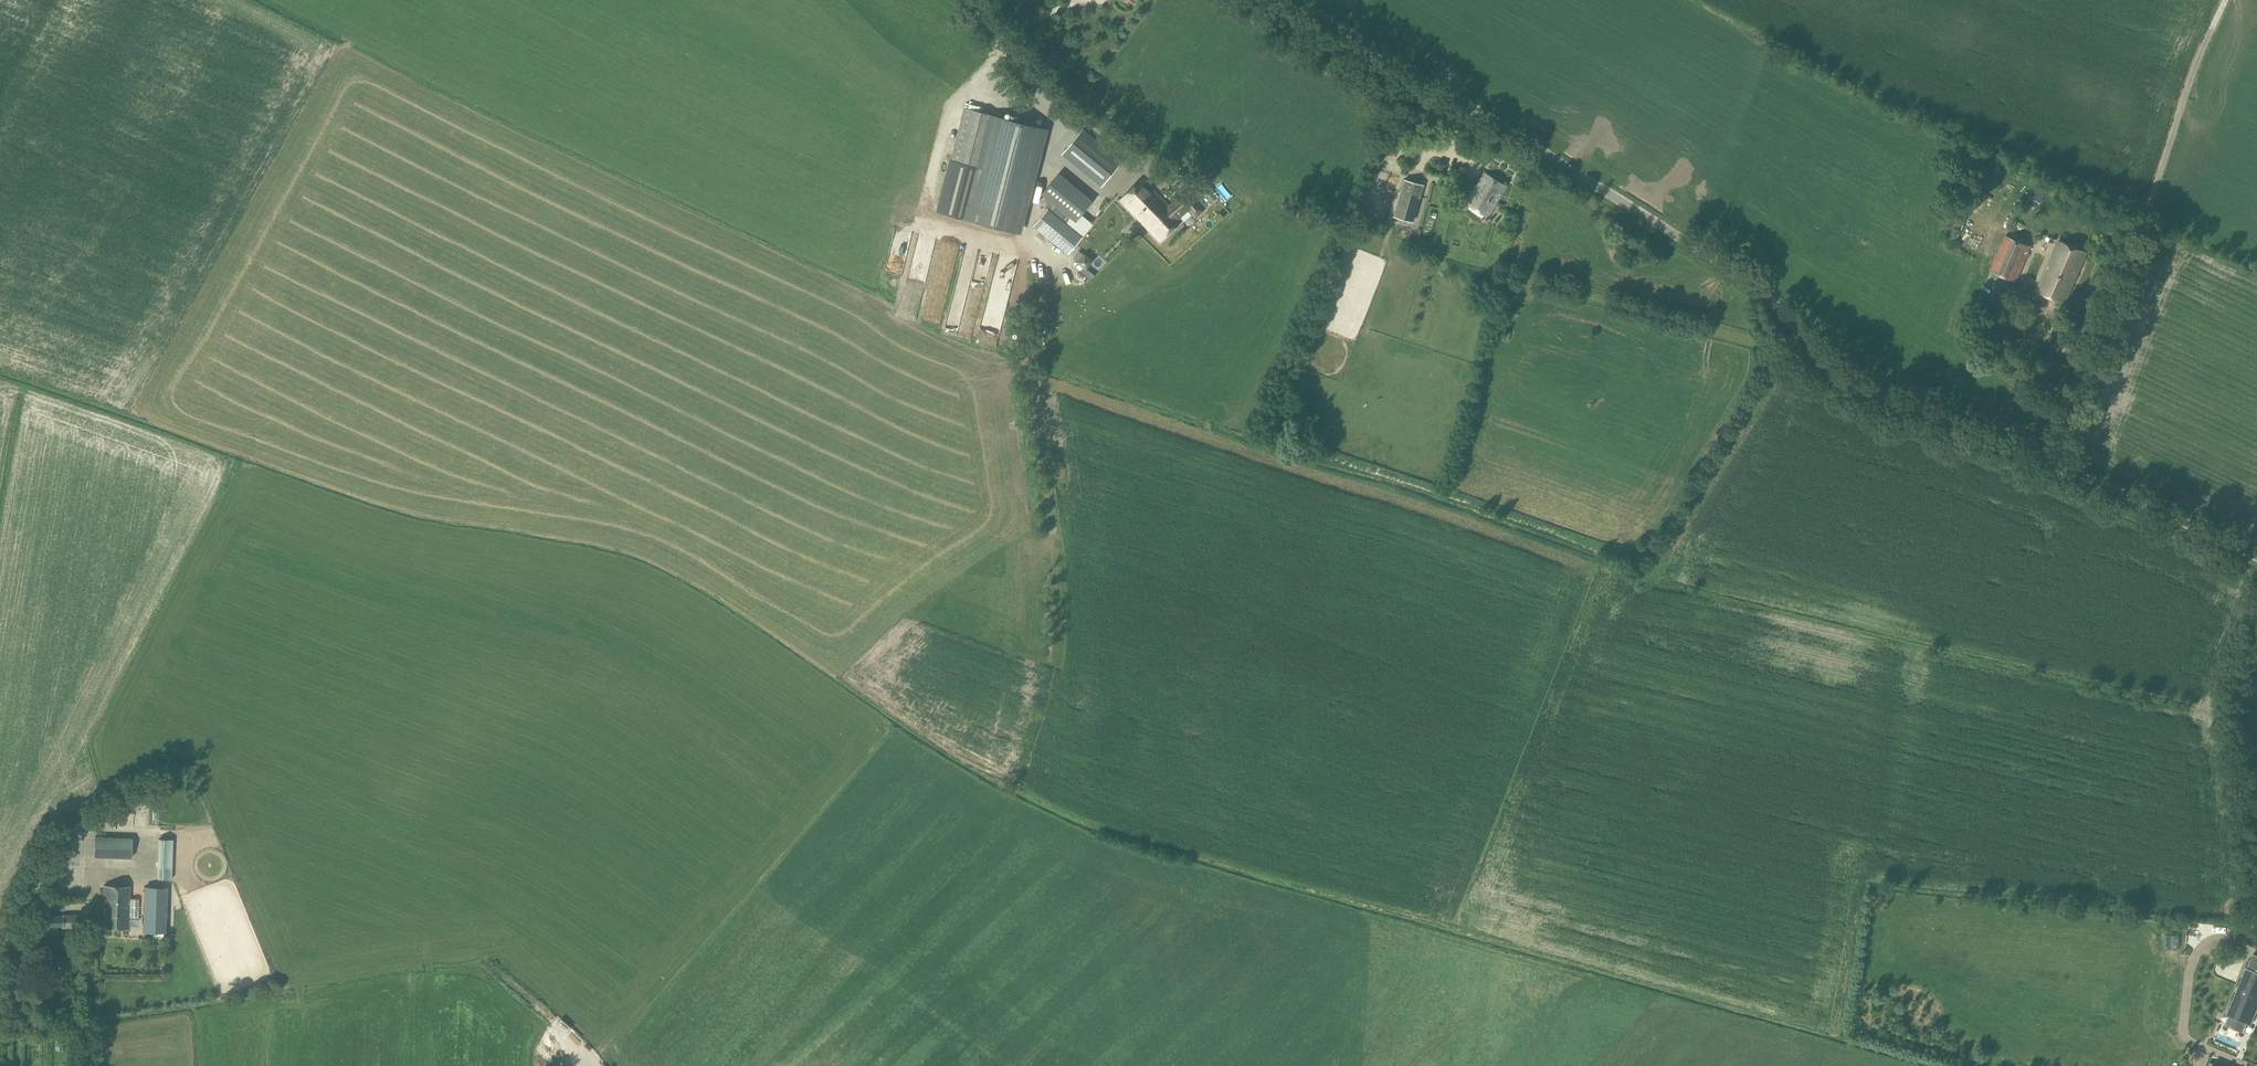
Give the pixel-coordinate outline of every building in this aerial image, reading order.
[(1017,232),(1043,129),(965,108),(951,162),(976,168),(963,219),(1018,233),(1019,232),(1017,232)] [(1062,154),(1102,187),(1122,162),(1082,129),(1062,154)] [(1102,132),(1106,141),(1114,138),(1110,129),(1102,132)] [(1973,156),(1960,153),(1960,154),(1957,163),(1970,166),(1973,156)] [(1388,170),(1383,184),(1393,187),(1397,173),(1388,170)] [(1200,171),(1196,174),(1193,177),(1189,180),(1190,181),(1196,188),(1206,179),(1205,177),(1200,171)] [(1082,215),(1093,201),(1059,173),(1041,194),(1046,198),(1041,204),(1047,209),(1048,209),(1034,227),(1069,255),(1093,224),(1082,215)] [(1485,173),(1466,203),(1488,217),(1506,187),(1485,173)] [(1142,178),(1121,200),(1147,228),(1159,215),(1167,207),(1166,206),(1168,204),(1142,178)] [(1424,185),(1404,179),(1394,216),(1414,221),(1424,185)] [(1211,204),(1217,198),(1210,190),(1203,195),(1211,204)] [(1203,211),(1186,191),(1169,205),(1168,204),(1166,206),(1167,207),(1159,215),(1147,228),(1160,242),(1181,220),(1179,218),(1189,210),(1195,217),(1203,211)] [(949,256),(951,249),(955,250),(958,235),(944,233),(941,254),(949,256)] [(2031,247),(2005,236),(1991,271),(2016,282),(2031,247)] [(2086,254),(2059,242),(2037,291),(2064,303),(2086,254)] [(1085,255),(1084,256),(1079,251),(1074,258),(1079,262),(1079,263),(1080,262),(1084,256),(1085,256),(1085,255)] [(124,818),(113,817),(112,826),(123,827),(124,818)] [(132,860),(132,840),(95,838),(94,859),(132,860)] [(173,840),(159,839),(158,879),(172,880),(173,840)] [(31,864),(34,877),(44,875),(41,862),(31,864)] [(129,929),(130,917),(138,917),(139,899),(130,899),(131,887),(104,886),(103,928),(129,929)] [(144,887),(143,932),(166,932),(167,888),(144,887)] [(2225,1025),(2243,1032),(2247,1023),(2256,999),(2256,956),(2254,955),(2229,1015),(2225,1025)] [(2220,965),(2215,975),(2222,978),(2227,969),(2220,965)]
